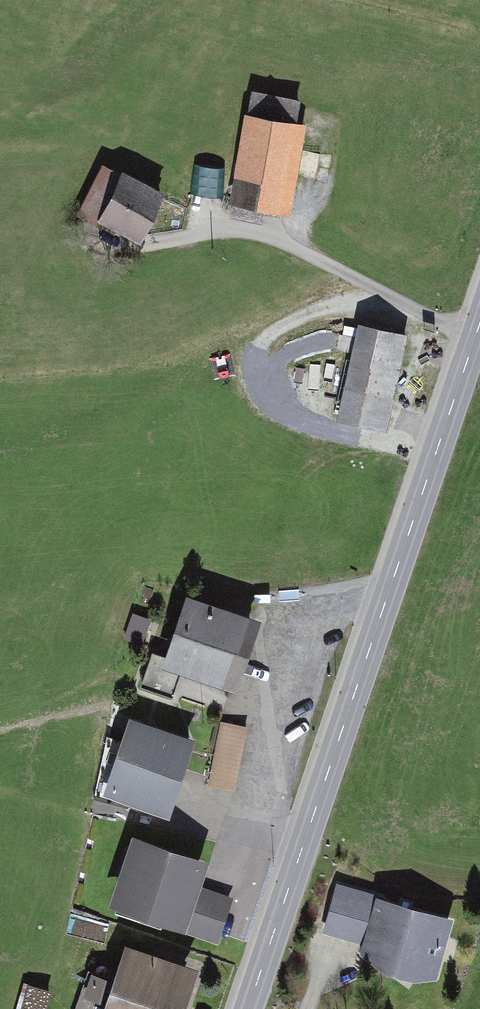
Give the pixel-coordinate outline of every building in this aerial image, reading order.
[(305,124),(244,114),(229,204),(291,213),(305,124)] [(161,195),(120,172),(97,214),(137,237),(161,195)] [(403,342),(357,332),(339,418),(385,428),(403,342)] [(250,623),(191,604),(172,660),(153,653),(142,685),(171,694),(182,664),(230,681),(250,623)] [(133,612),(125,635),(144,641),(152,619),(133,612)] [(191,743),(132,721),(105,790),(165,813),(191,743)] [(240,787),(247,724),(218,721),(212,784),(240,787)] [(191,870),(141,848),(116,902),(167,924),(191,870)] [(454,917),(337,883),(322,932),(362,944),(359,955),(383,968),(417,978),(436,977),(454,917)] [(126,955),(107,1008),(177,1008),(188,976),(126,955)]
